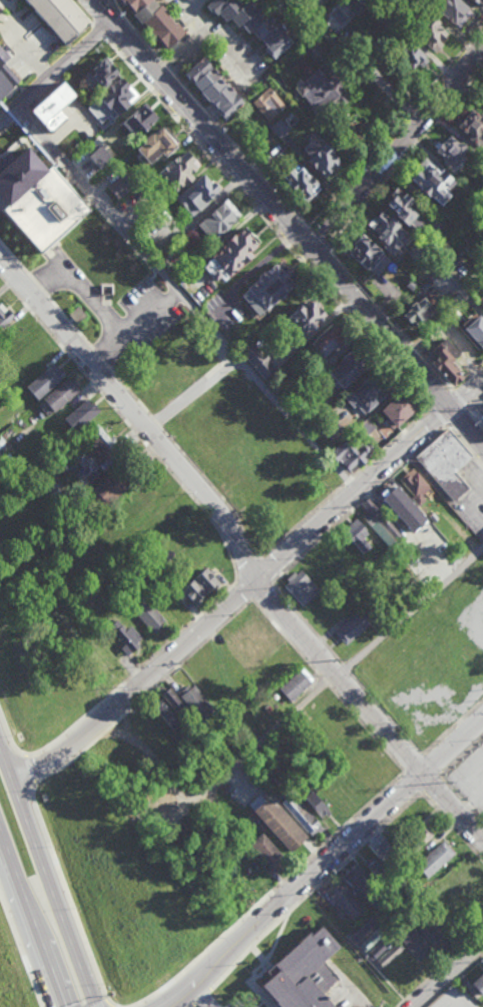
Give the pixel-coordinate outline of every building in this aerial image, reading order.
[(68,0),(25,0),(64,45),(89,24),(68,0)] [(155,0),(122,0),(163,50),(183,34),(155,0)] [(292,42),(277,24),(272,21),(271,20),(261,13),(258,11),(251,7),(246,1),(242,4),(235,0),(211,0),(204,6),(208,10),(221,18),(225,22),(229,19),(231,21),(243,28),(245,30),(255,36),(273,57),(292,42)] [(366,7),(360,0),(347,0),(344,3),(356,17),(366,7)] [(435,9),(443,0),(465,0),(475,10),(457,30),(435,9)] [(435,53),(452,35),(431,16),(415,34),(435,53)] [(394,54),(410,38),(432,58),(416,75),(394,54)] [(2,63),(8,57),(0,47),(0,98),(19,81),(2,63)] [(118,72),(104,58),(88,74),(103,88),(118,72)] [(242,103),(201,58),(183,74),(225,119),(242,103)] [(347,100),(325,64),(294,83),(316,119),(347,100)] [(87,108),(104,127),(138,96),(120,77),(87,108)] [(57,109),(73,95),(60,81),(29,110),(49,132),(65,118),(57,109)] [(469,98),(482,81),(482,110),(469,98)] [(251,103),(269,122),(287,106),(269,86),(251,103)] [(121,124),(135,138),(157,116),(143,102),(121,124)] [(478,133),(482,137),(482,140),(473,152),(442,126),(454,112),(460,117),(467,109),(482,123),(482,127),(478,133)] [(269,128),(279,138),(289,129),(279,118),(269,128)] [(133,150),(148,167),(174,143),(159,127),(133,150)] [(441,131),(422,152),(449,175),(461,161),(453,154),(459,147),(441,131)] [(300,147),(309,157),(306,160),(322,178),(340,162),(315,134),(300,147)] [(112,158),(100,145),(88,156),(100,168),(112,158)] [(90,211),(50,165),(46,169),(26,147),(0,170),(0,200),(5,206),(1,209),(40,254),(90,211)] [(174,192),(193,177),(190,173),(199,166),(186,150),(158,172),(174,192)] [(419,158),(399,182),(433,210),(445,197),(437,191),(446,181),(419,158)] [(305,202),(318,190),(293,164),(280,176),(305,202)] [(175,199),(192,216),(218,190),(202,173),(175,199)] [(135,189),(128,175),(109,184),(116,199),(135,189)] [(383,204),(415,232),(428,217),(396,189),(383,204)] [(197,225),(212,242),(241,215),(226,199),(197,225)] [(395,255),(410,234),(378,211),(368,226),(379,234),(374,240),(395,255)] [(216,284),(252,255),(249,251),(258,243),(245,227),(200,264),(216,284)] [(374,277),(390,261),(361,235),(346,252),(374,277)] [(242,298),(260,319),(281,300),(283,300),(286,297),(286,295),(296,285),(294,282),(298,277),(282,262),(278,266),(276,264),(268,272),(266,271),(260,275),(260,279),(248,288),(250,291),(242,298)] [(434,310),(421,297),(402,314),(414,328),(434,310)] [(282,327),(300,344),(311,333),(314,332),(318,329),(317,324),(321,321),(325,321),(326,319),(325,317),(327,315),(319,308),(319,305),(317,303),(316,301),(314,300),(309,301),(306,304),(304,302),(299,306),(302,308),(292,317),(290,317),(282,325),(282,327)] [(1,303),(0,304),(0,330),(14,317),(1,303)] [(480,353),(482,350),(482,325),(473,314),(457,328),(480,353)] [(310,346),(324,362),(350,339),(335,323),(310,346)] [(449,389),(462,378),(450,364),(459,357),(443,337),(426,351),(431,358),(427,362),(449,389)] [(275,370),(255,343),(242,352),(262,379),(275,370)] [(330,372),(345,390),(375,365),(358,345),(339,361),(341,363),(330,372)] [(37,400),(65,376),(54,363),(26,386),(37,400)] [(350,395),(367,414),(384,399),(381,396),(391,387),(378,371),(350,395)] [(47,416),(81,391),(71,377),(37,402),(47,416)] [(381,411),(397,429),(421,407),(405,389),(381,411)] [(63,418),(75,432),(99,413),(87,398),(63,418)] [(415,459),(449,429),(474,458),(456,474),(470,489),(454,503),(415,459)] [(331,454),(351,477),(369,462),(367,460),(371,458),(372,450),(372,448),(369,444),(365,443),(363,443),(361,444),(356,449),(348,440),(331,454)] [(125,486),(112,471),(88,493),(101,507),(125,486)] [(401,483),(415,472),(431,491),(423,498),(427,503),(419,510),(411,501),(414,498),(401,483)] [(381,499),(396,486),(407,497),(404,500),(412,510),(400,520),(381,499)] [(362,517),(390,548),(404,535),(369,496),(361,504),(368,512),(362,517)] [(343,533),(357,521),(369,536),(364,540),(373,551),(365,558),(343,533)] [(192,604),(220,587),(210,569),(181,587),(192,604)] [(284,588),(303,609),(321,592),(301,571),(297,575),(295,573),(286,581),(289,584),(284,588)] [(153,634),(165,622),(143,597),(130,609),(153,634)] [(335,633),(347,647),(374,623),(362,609),(335,633)] [(120,648),(126,655),(142,640),(129,626),(125,630),(116,619),(107,627),(123,645),(120,648)] [(278,689),(291,702),(314,680),(302,667),(278,689)] [(179,693),(198,721),(212,711),(193,683),(179,693)] [(160,695),(163,700),(154,707),(171,731),(181,724),(176,717),(186,709),(170,688),(160,695)] [(303,797),(321,819),(329,812),(311,790),(303,797)] [(282,802),(310,837),(322,827),(293,793),(282,802)] [(289,853),(306,838),(270,796),(253,810),(289,853)] [(432,834),(419,821),(405,835),(418,848),(432,834)] [(250,844),(274,870),(285,860),(261,833),(250,844)] [(366,845),(382,863),(390,857),(387,853),(392,849),(379,834),(366,845)] [(454,853),(442,840),(415,866),(427,879),(454,853)] [(365,866),(377,878),(385,870),(373,858),(365,866)] [(341,877),(361,898),(374,885),(355,864),(341,877)] [(328,895),(353,921),(366,909),(341,883),(328,895)] [(411,924),(398,933),(419,964),(445,946),(429,922),(416,930),(411,924)] [(277,1006),(335,1006),(324,995),(340,981),(321,960),(337,945),(320,927),(312,934),(307,933),(266,971),(268,976),(257,985),(277,1006)] [(381,937),(375,930),(358,945),(364,952),(381,937)] [(367,953),(373,960),(391,945),(386,938),(367,953)] [(403,949),(396,942),(375,961),(381,968),(403,949)] [(470,984),(482,997),(482,995),(482,972),(470,984)]
